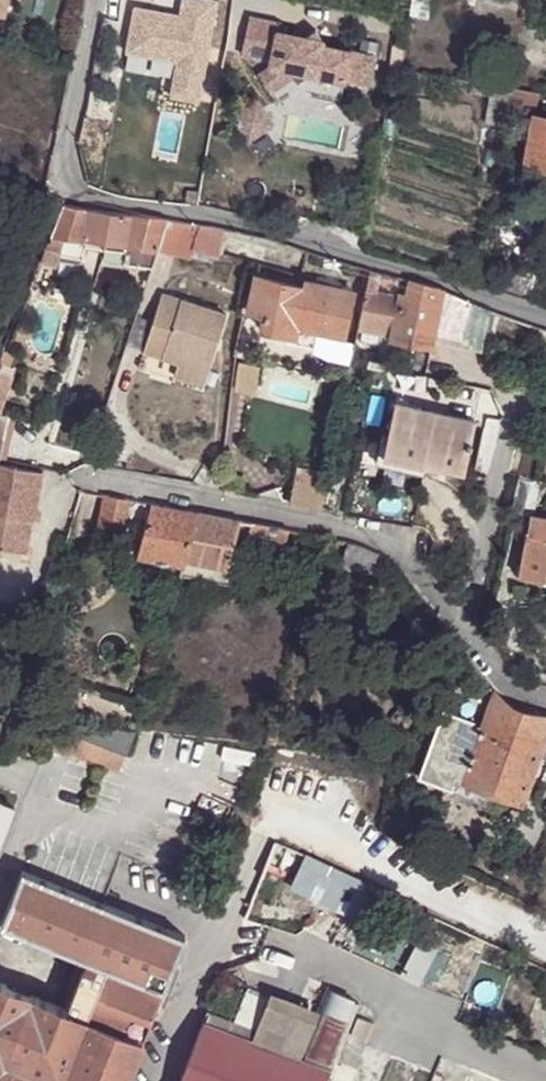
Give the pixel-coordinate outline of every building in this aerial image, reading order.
[(6,11),(9,0),(0,0),(0,10),(6,11)] [(281,21),(250,15),(242,51),(271,58),(270,63),(288,67),(293,75),(297,82),(312,73),(345,79),(345,78),(370,83),(376,55),(323,43),(324,39),(316,27),(305,35),(279,29),(281,21)] [(288,67),(270,63),(258,71),(270,89),(293,75),(288,67)] [(468,96),(490,98),(492,84),(471,81),(468,96)] [(492,84),(490,98),(512,102),(514,88),(492,84)] [(539,110),(542,92),(514,88),(512,102),(511,105),(539,110)] [(272,121),(256,96),(230,111),(246,137),(272,121)] [(486,123),(507,126),(511,105),(512,102),(490,98),(486,123)] [(538,114),(528,162),(545,166),(545,116),(538,114)] [(79,143),(106,148),(110,123),(83,118),(79,143)] [(64,204),(50,237),(62,239),(61,252),(84,256),(85,243),(105,247),(102,260),(122,263),(123,260),(152,265),(158,248),(167,217),(111,211),(66,204),(64,204)] [(191,220),(167,217),(158,248),(191,257),(193,248),(219,254),(225,228),(218,226),(191,220)] [(62,239),(50,237),(40,261),(56,267),(61,252),(62,239)] [(371,267),(360,327),(393,333),(400,295),(440,302),(444,286),(371,267)] [(291,323),(318,328),(345,333),(354,292),(307,280),(306,285),(257,275),(252,303),(267,305),(263,327),(286,333),(289,333),(291,323)] [(484,352),(486,336),(491,309),(460,294),(444,286),(440,302),(432,341),(484,352)] [(193,369),(189,381),(203,385),(226,316),(162,293),(142,351),(177,363),(193,369)] [(400,295),(393,333),(392,337),(431,345),(432,341),(440,302),(400,295)] [(500,355),(511,358),(512,351),(503,348),(495,342),(492,333),(496,310),(491,309),(486,336),(487,339),(492,348),(500,355)] [(315,345),(318,328),(291,323),(289,333),(286,333),(284,339),(315,345)] [(512,351),(511,358),(522,355),(532,349),(539,340),(542,326),(537,324),(534,337),(529,344),(525,347),(521,349),(512,351)] [(172,375),(189,381),(193,369),(177,363),(172,375)] [(413,414),(415,406),(393,401),(391,409),(413,414)] [(473,419),(415,406),(413,414),(391,409),(383,455),(426,464),(426,461),(463,468),(473,419)] [(6,436),(13,412),(3,411),(0,410),(0,435),(6,436)] [(0,464),(0,543),(26,547),(42,471),(0,464)] [(323,506),(329,473),(299,467),(292,500),(323,506)] [(323,506),(338,509),(345,476),(329,473),(323,506)] [(521,474),(515,503),(537,507),(543,480),(521,474)] [(128,498),(104,493),(100,514),(125,518),(128,498)] [(199,512),(152,503),(145,524),(136,556),(183,565),(185,560),(199,512)] [(241,520),(199,512),(185,560),(227,568),(241,520)] [(100,514),(98,525),(124,529),(125,518),(100,514)] [(534,514),(522,577),(545,581),(545,517),(534,514)] [(289,529),(251,522),(248,541),(285,548),(289,529)] [(376,551),(348,540),(343,560),(343,563),(373,569),(376,551)] [(249,581),(255,563),(242,558),(237,576),(249,581)] [(497,691),(483,726),(461,777),(498,791),(521,800),(537,758),(539,752),(545,733),(545,716),(528,713),(519,710),(508,703),(497,691)] [(461,777),(483,726),(474,722),(475,721),(443,709),(417,773),(449,785),(453,773),(461,777)] [(79,722),(57,719),(50,750),(69,754),(77,735),(75,733),(79,722)] [(131,735),(133,730),(79,722),(75,733),(77,735),(123,753),(131,735)] [(123,753),(77,735),(69,754),(115,772),(123,753)] [(539,752),(537,758),(545,761),(545,754),(539,752)] [(491,806),(498,791),(461,777),(453,773),(449,785),(448,787),(491,806)] [(17,811),(0,805),(0,853),(17,811)] [(351,920),(368,884),(309,857),(291,894),(351,920)] [(102,902),(91,898),(21,869),(0,921),(0,923),(78,954),(90,959),(101,963),(108,966),(163,988),(184,935),(102,902)] [(90,959),(78,954),(64,1009),(79,1015),(87,1018),(105,972),(108,966),(101,963),(90,959)] [(142,1040),(163,988),(108,966),(105,972),(87,1018),(142,1040)] [(0,983),(0,1080),(126,1080),(128,1077),(142,1040),(87,1018),(79,1015),(64,1009),(0,983)] [(256,1034),(253,1043),(300,1062),(322,1008),(273,990),(256,1034)] [(244,993),(231,1025),(253,1033),(266,1002),(244,993)] [(300,1062),(328,1072),(331,1073),(355,1012),(325,999),(322,1008),(300,1062)] [(208,1015),(204,1024),(253,1043),(256,1034),(253,1033),(231,1025),(208,1015)] [(179,1080),(325,1080),(328,1072),(300,1062),(253,1043),(204,1024),(202,1022),(179,1080)]
